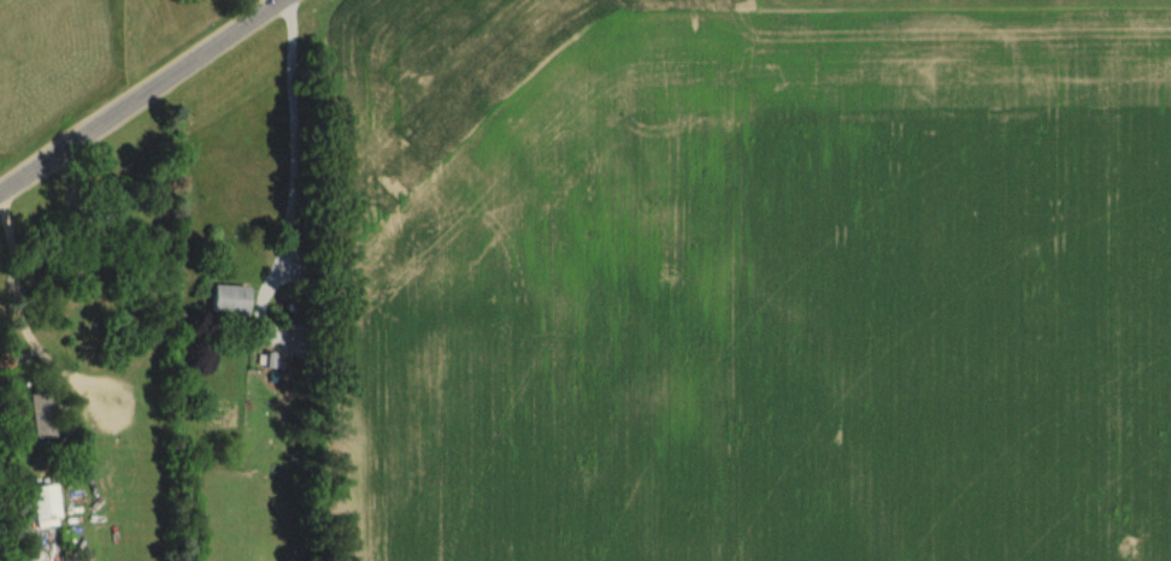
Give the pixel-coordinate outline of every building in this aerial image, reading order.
[(247,287),(212,286),(211,316),(246,317),(247,287)] [(34,441),(55,439),(49,393),(28,396),(34,441)] [(31,521),(56,520),(55,486),(30,486),(31,521)]
